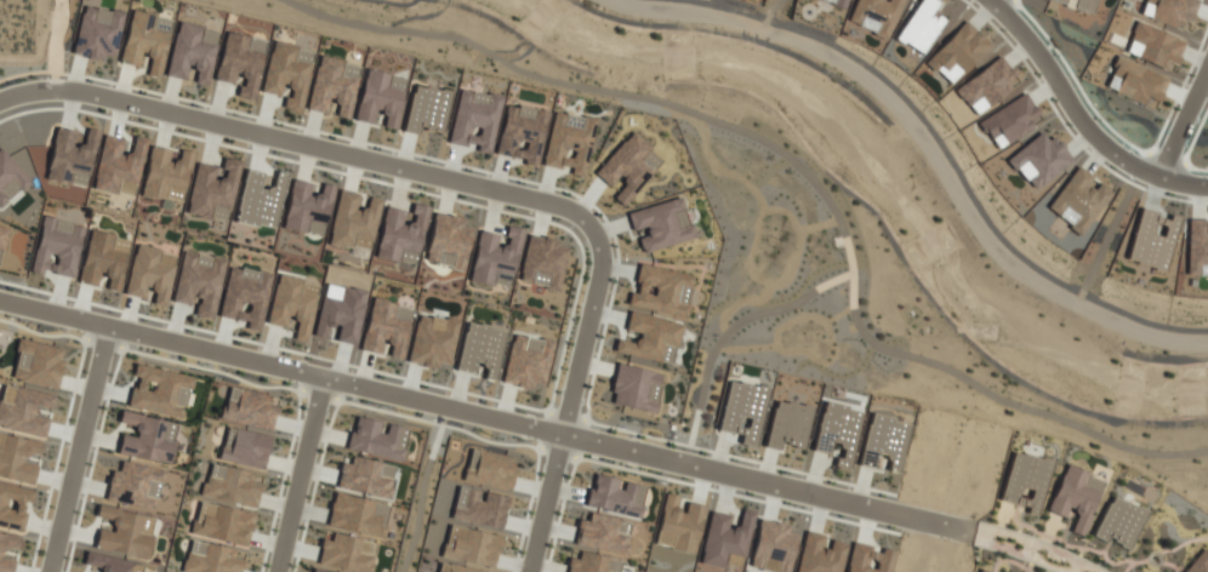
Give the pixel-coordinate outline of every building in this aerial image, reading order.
[(114,56),(123,13),(83,4),(72,54),(102,61),(104,54),(114,56)] [(147,75),(159,77),(170,18),(130,10),(120,62),(139,66),(141,55),(151,56),(147,75)] [(166,76),(185,79),(188,68),(197,70),(195,82),(207,85),(218,30),(177,22),(166,76)] [(253,100),(265,39),(225,31),(215,80),(234,84),(236,76),(243,77),(239,97),(253,100)] [(262,92),(281,96),(283,87),(289,89),(284,110),(301,113),(313,50),(272,42),(262,92)] [(307,110),(326,113),(328,101),(338,103),(336,116),(348,118),(359,64),(318,56),(307,110)] [(396,129),(406,77),(365,69),(355,120),(374,124),(377,112),(386,114),(383,127),(396,129)] [(403,131),(418,134),(419,127),(441,132),(450,92),(414,84),(403,131)] [(501,96),(459,89),(449,142),(477,147),(477,151),(491,154),(501,96)] [(496,154),(524,159),(523,164),(537,167),(548,112),(506,104),(496,154)] [(595,119),(552,111),(543,165),(571,169),(571,174),(585,176),(595,119)] [(46,179),(87,186),(97,130),(87,129),(84,145),(74,144),(76,131),(55,127),(46,179)] [(595,173),(610,186),(618,176),(626,183),(613,198),(623,206),(662,160),(630,132),(595,173)] [(145,138),(134,136),(131,154),(122,152),(124,139),(103,135),(93,188),(134,196),(145,138)] [(183,202),(191,151),(181,150),(179,159),(170,158),(171,149),(150,146),(142,195),(183,202)] [(17,192),(19,193),(31,182),(0,149),(0,208),(17,192)] [(196,162),(186,213),(228,221),(240,160),(224,157),(222,167),(196,162)] [(274,229),(286,174),(276,172),(273,189),(260,187),(263,173),(246,170),(235,221),(274,229)] [(283,228),(323,236),(333,185),(322,184),(319,195),(311,193),(313,184),(292,180),(283,228)] [(328,243),(369,252),(380,199),(369,197),(367,206),(358,205),(360,194),(339,190),(328,243)] [(642,251),(693,239),(683,197),(627,211),(631,230),(645,227),(648,236),(639,238),(642,251)] [(428,206),(414,203),(411,224),(404,222),(406,211),(385,207),(376,257),(417,265),(428,206)] [(426,262),(464,267),(470,218),(433,213),(426,262)] [(83,225),(42,217),(31,272),(44,274),(44,271),(74,277),(83,225)] [(522,229),(509,226),(506,238),(479,232),(469,280),(510,288),(522,229)] [(119,291),(130,238),(89,230),(78,284),(97,288),(99,275),(110,277),(107,289),(119,291)] [(519,281),(560,290),(569,243),(528,235),(519,281)] [(165,307),(176,253),(135,245),(125,295),(144,299),(146,289),(155,291),(153,304),(165,307)] [(225,259),(183,251),(173,301),(190,305),(192,296),(198,298),(195,316),(213,319),(225,259)] [(686,317),(689,305),(685,304),(692,275),(641,264),(634,292),(630,291),(627,304),(686,317)] [(220,317),(247,322),(246,328),(260,331),(270,272),(229,265),(220,317)] [(267,324),(286,327),(288,318),(298,320),(294,340),(307,342),(318,283),(277,275),(267,324)] [(401,358),(412,307),(371,299),(361,350),(381,354),(401,358)] [(614,352),(669,363),(672,346),(678,348),(683,322),(629,311),(625,330),(638,333),(636,343),(617,339),(614,352)] [(408,363),(437,369),(439,362),(449,364),(456,332),(445,330),(447,320),(417,314),(408,363)] [(456,370),(471,373),(473,362),(487,365),(485,378),(494,380),(504,330),(466,322),(456,370)] [(501,382),(535,390),(544,352),(539,351),(542,340),(513,333),(501,382)] [(11,379),(57,388),(65,348),(19,339),(11,379)] [(191,376),(135,363),(132,376),(135,377),(128,406),(182,418),(191,376)] [(609,403),(656,413),(665,374),(618,363),(609,403)] [(767,387),(727,380),(719,430),(741,434),(740,444),(757,447),(767,387)] [(45,436),(49,417),(39,415),(41,406),(51,408),(54,395),(2,384),(0,392),(0,427),(45,436)] [(221,419),(272,430),(279,397),(228,386),(221,419)] [(764,446),(779,450),(781,443),(804,448),(813,407),(775,399),(764,446)] [(813,451),(829,454),(831,442),(840,443),(835,467),(849,470),(861,410),(823,402),(813,451)] [(118,453),(170,464),(178,422),(121,411),(118,422),(136,426),(134,436),(121,434),(118,453)] [(860,465),(875,468),(877,455),(890,457),(888,471),(899,473),(908,421),(869,414),(860,465)] [(347,449),(399,460),(406,428),(383,423),(384,422),(355,415),(347,449)] [(270,433),(225,427),(221,461),(265,467),(270,433)] [(32,483),(42,442),(0,432),(0,476),(32,483)] [(464,481),(510,490),(516,457),(471,448),(464,481)] [(1039,516),(1050,460),(1011,452),(1001,501),(1028,506),(1027,513),(1039,516)] [(394,466),(351,456),(350,464),(342,462),(336,487),(386,498),(394,466)] [(105,500),(153,509),(155,497),(146,495),(148,485),(152,486),(154,481),(162,482),(164,470),(121,461),(119,471),(111,470),(105,500)] [(256,506),(262,473),(209,463),(203,497),(256,506)] [(1103,478),(1064,465),(1048,512),(1065,517),(1068,510),(1077,513),(1071,532),(1083,536),(1103,478)] [(586,506),(638,517),(644,485),(621,481),(622,479),(593,473),(586,506)] [(27,502),(32,502),(35,487),(0,481),(0,526),(22,529),(27,502)] [(452,518),(501,529),(509,496),(482,490),(482,491),(458,486),(452,518)] [(327,525),(381,537),(388,505),(334,493),(327,525)] [(655,545),(696,552),(704,505),(687,502),(685,513),(677,511),(679,496),(665,493),(655,545)] [(1129,549),(1147,512),(1112,495),(1093,536),(1106,542),(1107,539),(1129,549)] [(192,533),(247,545),(254,512),(199,500),(192,533)] [(147,558),(152,533),(149,532),(152,515),(99,505),(96,517),(113,520),(111,531),(99,528),(95,548),(147,558)] [(710,511),(700,563),(723,568),(726,553),(745,557),(754,511),(742,509),(738,528),(728,526),(730,515),(710,511)] [(575,544),(625,555),(632,522),(590,512),(588,521),(580,519),(575,544)] [(797,534),(788,532),(789,525),(760,518),(749,568),(770,571),(789,571),(797,534)] [(494,567),(501,536),(449,525),(442,557),(494,567)] [(15,558),(5,555),(7,547),(17,549),(20,536),(0,531),(0,571),(12,571),(15,558)] [(831,540),(829,549),(821,547),(824,535),(804,531),(796,571),(840,571),(846,543),(831,540)] [(354,571),(369,571),(376,543),(333,532),(331,541),(323,539),(317,562),(354,571)] [(242,550),(190,539),(183,571),(237,571),(242,550)] [(892,552),(872,549),(872,546),(852,542),(846,571),(888,571),(892,552)] [(1204,547),(1184,571),(1207,571),(1207,550),(1204,547)] [(570,557),(567,571),(621,571),(623,561),(580,551),(578,559),(570,557)] [(142,563),(86,552),(84,564),(102,568),(101,571),(140,571),(142,563)] [(440,563),(437,571),(474,571),(440,563)]
